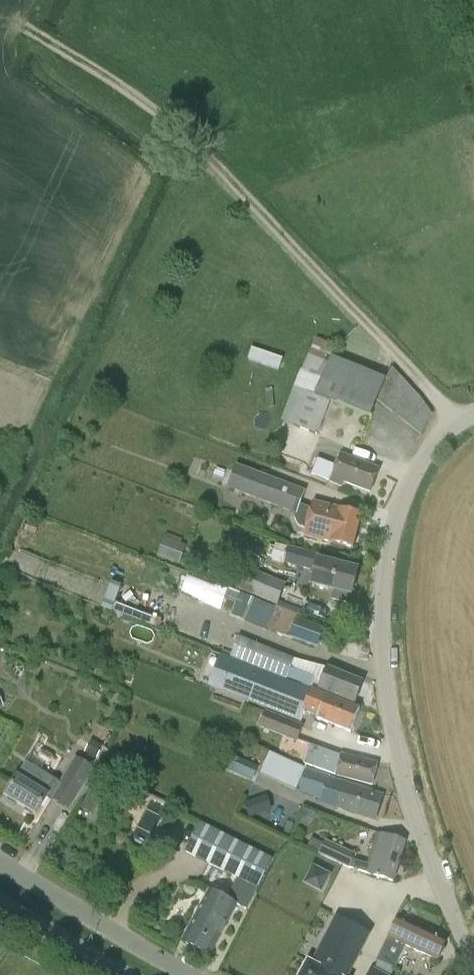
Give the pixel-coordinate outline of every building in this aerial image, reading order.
[(331,358),(336,348),(317,339),(301,370),(322,379),(315,396),(294,388),(282,420),(318,435),(330,404),(338,407),(339,405),(370,418),(377,401),(393,413),(418,434),(430,413),(418,397),(390,367),(384,380),(360,368),(331,358)] [(341,487),(344,482),(370,492),(378,469),(340,454),(335,467),(318,460),(311,474),(330,481),(329,482),(341,487)] [(262,472),(251,468),(250,470),(236,464),(227,488),(296,514),(297,515),(301,504),(306,491),(268,476),(269,474),(262,471),(262,472)] [(297,515),(296,514),(294,517),(298,526),(306,529),(305,536),(352,548),(361,514),(312,502),(311,508),(301,504),(297,515)] [(180,566),(186,546),(176,542),(177,539),(166,535),(165,538),(164,538),(157,557),(180,566)] [(351,594),(357,571),(319,561),(321,554),(310,552),(287,546),(283,563),(315,571),(312,584),(334,590),(332,599),(346,602),(348,594),(351,594)] [(207,577),(231,584),(234,574),(210,567),(207,577)] [(278,606),(286,584),(245,567),(236,589),(278,606)] [(298,615),(274,606),(266,629),(290,637),(289,638),(317,648),(324,628),(298,618),(298,615)] [(294,659),(241,637),(232,657),(261,668),(261,669),(265,671),(265,670),(286,679),(287,677),(319,690),(355,704),(364,683),(328,668),(323,679),(291,666),(294,659)] [(322,707),(318,718),(350,732),(359,710),(313,690),(294,683),(294,684),(230,659),(222,678),(253,690),(249,701),(302,722),(309,702),(322,707)] [(265,712),(246,704),(241,716),(256,722),(259,714),(264,716),(259,727),(297,742),(304,726),(265,711),(265,712)] [(377,764),(342,754),(341,758),(310,746),(304,764),(336,775),(371,785),(377,764)] [(269,752),(259,774),(299,792),(336,803),(335,808),(375,820),(383,795),(329,778),(330,776),(306,768),(269,752)] [(259,769),(234,758),(228,771),(253,782),(259,769)] [(62,784),(51,778),(26,762),(6,796),(37,815),(48,797),(53,800),(54,798),(70,808),(92,772),(76,761),(62,784)] [(227,898),(210,890),(182,941),(210,956),(237,904),(247,909),(273,858),(200,822),(184,852),(237,878),(227,898)] [(354,860),(357,854),(325,840),(324,841),(318,838),(312,850),(318,853),(318,854),(350,869),(350,868),(365,872),(365,873),(393,881),(405,842),(377,833),(368,864),(354,860)] [(306,882),(321,890),(328,876),(313,868),(306,882)] [(388,938),(376,962),(378,962),(374,971),(374,970),(371,974),(393,974),(407,946),(437,960),(446,942),(403,922),(410,906),(392,900),(378,932),(388,936),(388,938)] [(312,964),(316,967),(312,974),(349,974),(370,933),(337,916),(312,964)]
